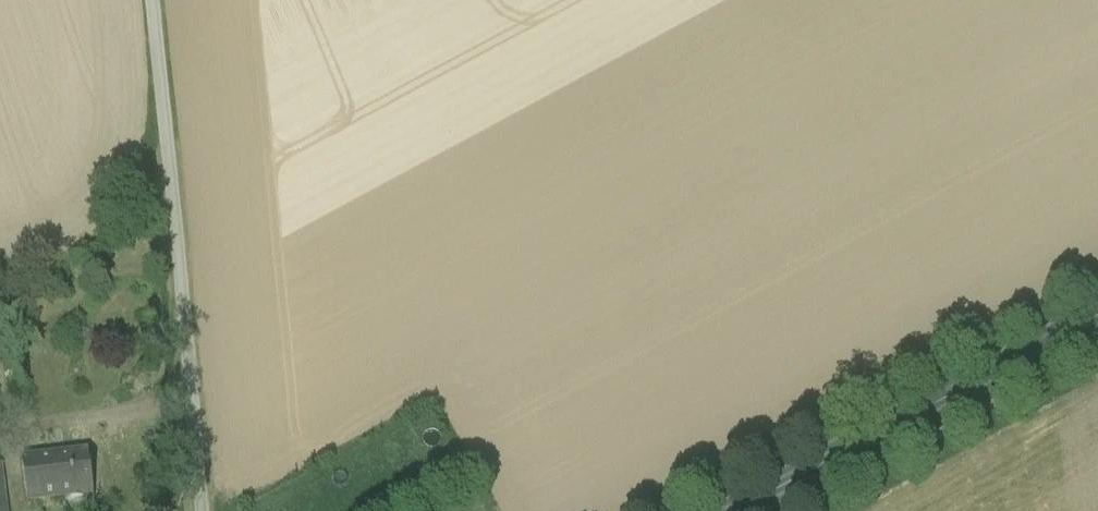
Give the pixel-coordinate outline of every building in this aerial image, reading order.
[(89,454),(23,462),(28,500),(93,493),(89,454)]
